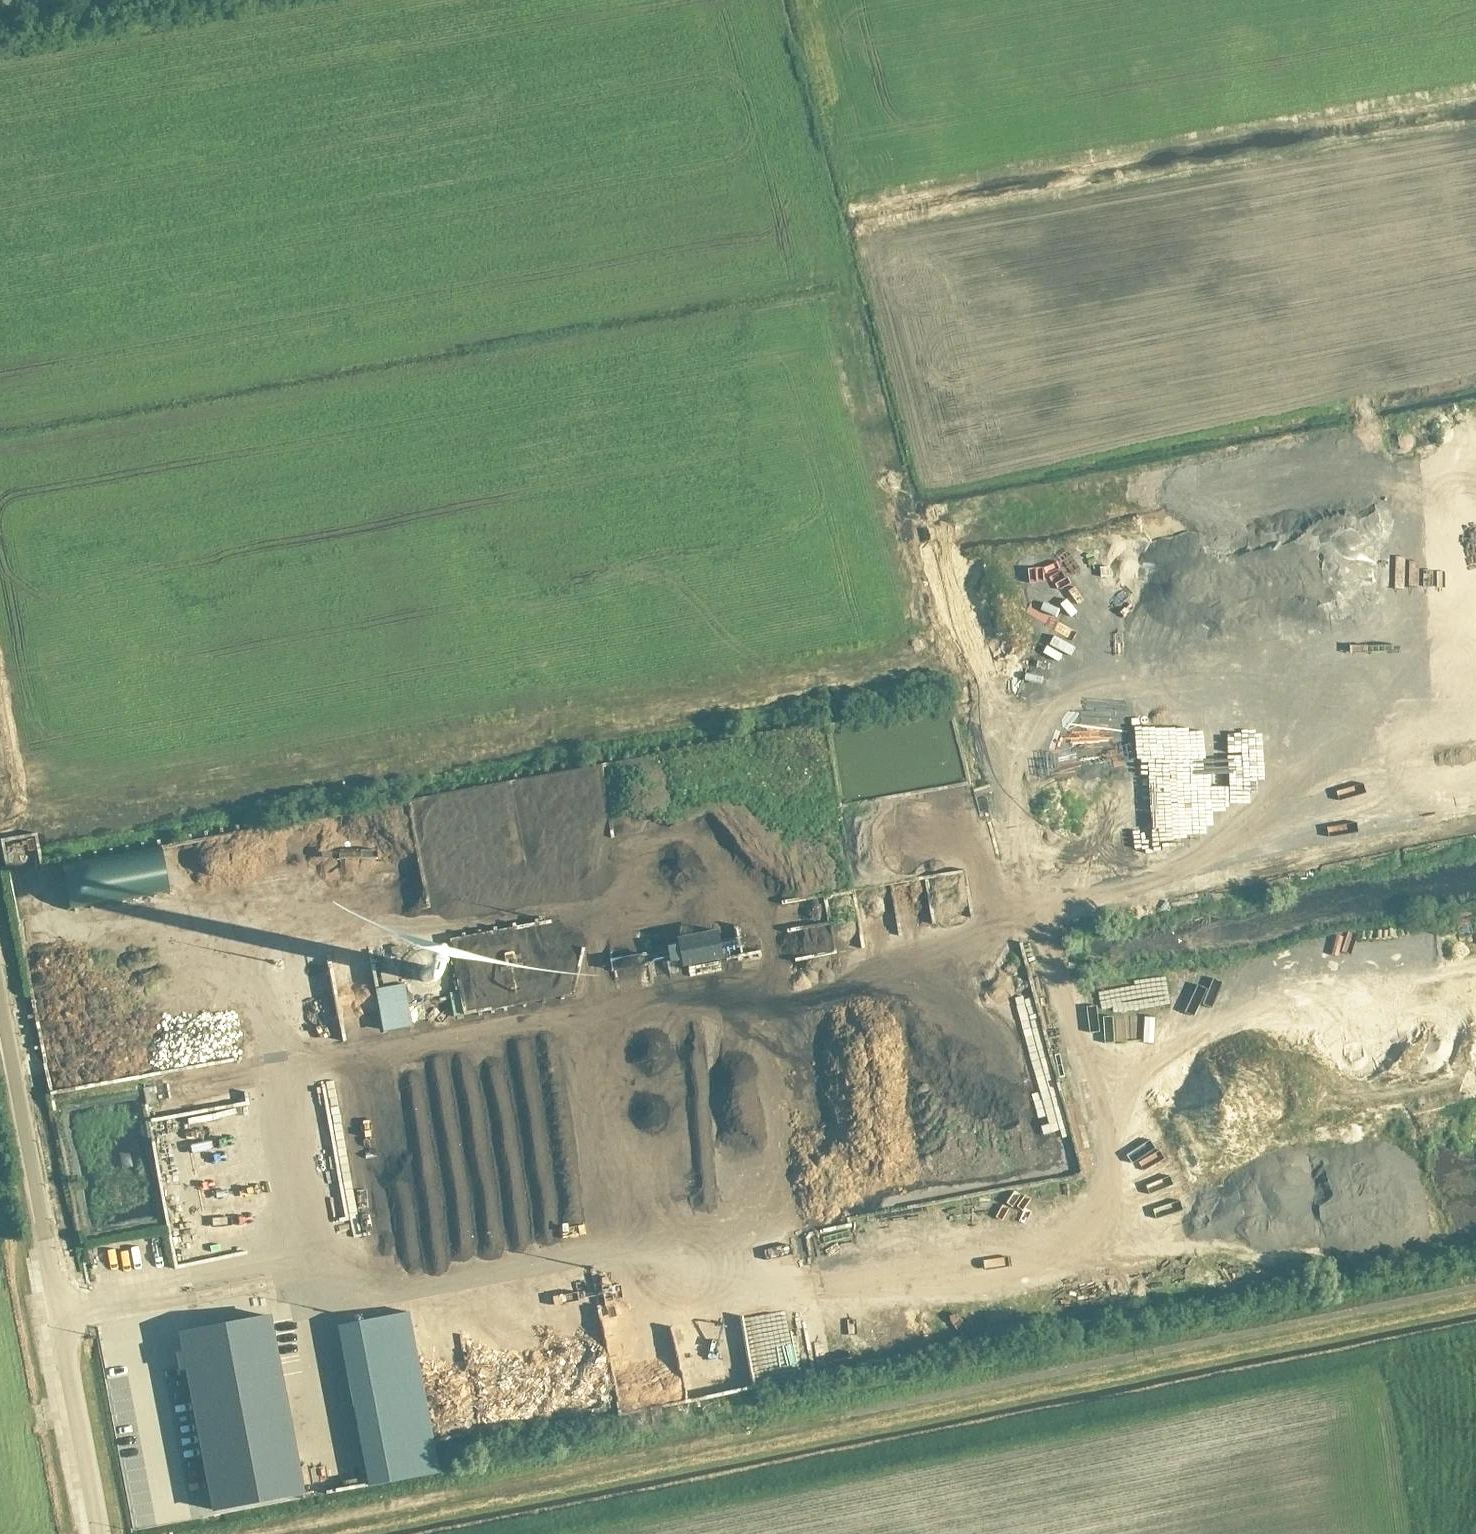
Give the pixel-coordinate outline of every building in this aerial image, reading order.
[(698,933),(631,949),(636,973),(652,969),(650,961),(683,954),(685,962),(703,957),(698,933)] [(344,1007),(349,1028),(391,1018),(382,976),(384,975),(378,950),(357,954),(359,962),(335,967),(339,988),(357,984),(361,1004),(344,1007)] [(249,1088),(270,1082),(266,1071),(245,1078),(249,1088)] [(266,1317),(179,1333),(213,1512),(300,1496),(266,1317)]
